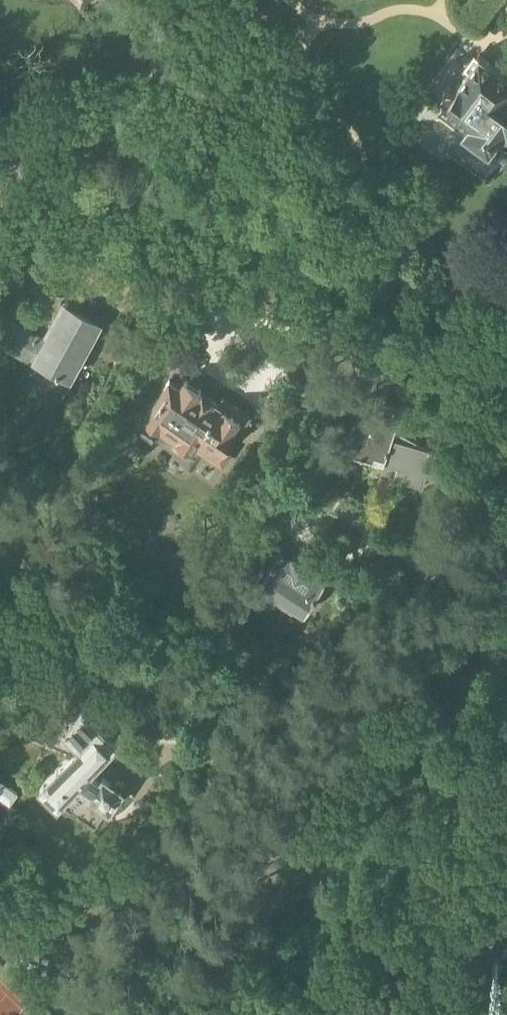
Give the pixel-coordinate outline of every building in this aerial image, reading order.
[(443,115),(471,136),(470,144),(482,153),(489,150),(506,125),(506,71),(479,51),(459,78),(460,79),(454,88),(446,86),(442,92),(445,100),(444,102),(444,103),(443,104),(444,105),(439,112),(443,115)] [(89,339),(98,322),(65,304),(36,357),(69,375),(80,356),(81,356),(90,340),(89,339)] [(203,390),(198,387),(201,382),(193,376),(189,381),(185,379),(180,386),(172,381),(146,419),(158,427),(154,432),(175,445),(178,441),(193,451),(195,448),(223,466),(232,453),(224,448),(233,434),(237,437),(251,415),(223,396),(219,403),(202,392),(203,390)] [(361,401),(346,449),(399,466),(395,477),(423,486),(427,475),(441,480),(443,473),(449,455),(443,454),(426,448),(427,446),(395,429),(402,409),(375,400),(373,405),(361,401)] [(277,595),(305,613),(325,581),(315,575),(318,571),(317,571),(317,570),(292,554),(290,556),(282,551),(281,553),(279,551),(259,583),(256,589),(257,590),(273,601),(277,595)] [(108,696),(80,685),(73,692),(92,712),(108,696)] [(95,829),(109,809),(122,789),(103,776),(100,780),(89,772),(117,744),(82,710),(64,729),(81,746),(40,786),(58,804),(95,829)] [(0,780),(0,795),(10,803),(17,793),(0,780)]
